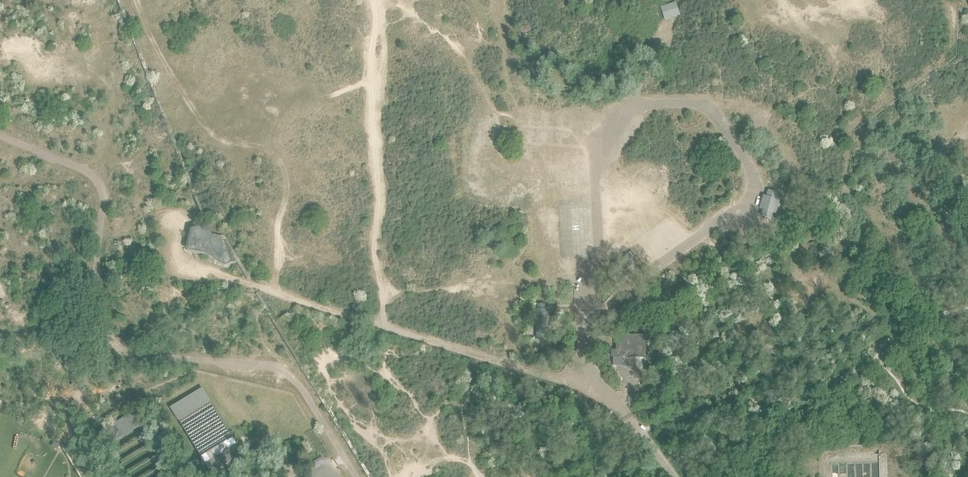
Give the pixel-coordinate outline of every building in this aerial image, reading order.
[(195,199),(212,242),(224,243),(247,282),(251,280),(226,239),(214,239),(198,198),(120,0),(116,0),(195,199)] [(676,2),(661,7),(665,20),(680,15),(676,2)] [(949,140),(941,147),(949,155),(956,147),(949,140)] [(773,199),(775,193),(768,191),(767,197),(764,196),(760,209),(764,210),(762,216),(771,219),(773,212),(776,213),(779,200),(773,199)] [(197,231),(189,231),(186,255),(207,259),(216,266),(225,270),(237,265),(224,243),(212,243),(207,230),(197,231)] [(617,261),(624,271),(629,268),(622,257),(617,261)] [(610,265),(617,275),(622,272),(615,262),(610,265)] [(616,276),(611,269),(607,271),(612,279),(616,276)] [(537,309),(537,310),(536,338),(547,338),(547,310),(546,310),(546,305),(544,305),(544,304),(539,304),(539,305),(538,305),(537,309)] [(645,337),(644,337),(617,336),(617,353),(612,353),(612,356),(645,357),(645,337)] [(178,421),(210,401),(202,387),(170,407),(178,421)] [(145,437),(139,428),(141,427),(140,425),(139,426),(131,414),(95,435),(103,450),(105,449),(110,458),(145,437)] [(211,473),(243,454),(233,437),(201,457),(211,473)]
